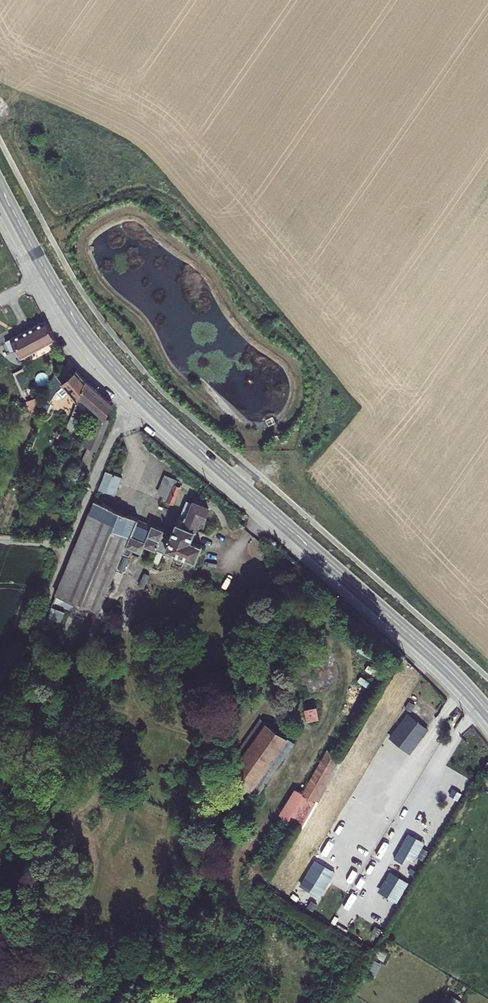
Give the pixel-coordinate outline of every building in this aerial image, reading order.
[(46,321),(6,341),(13,355),(18,353),(22,360),(56,342),(46,321)] [(77,400),(79,394),(97,412),(87,437),(98,443),(112,407),(76,369),(62,381),(56,373),(46,398),(53,402),(57,391),(62,397),(70,391),(77,400)] [(30,412),(40,408),(37,397),(26,400),(30,412)] [(84,446),(95,452),(98,443),(87,437),(84,446)] [(118,481),(102,474),(94,493),(111,500),(118,481)] [(162,500),(168,502),(175,486),(169,484),(171,479),(165,476),(158,494),(164,496),(162,500)] [(166,535),(157,532),(148,554),(157,557),(159,551),(188,562),(195,545),(187,542),(196,519),(201,521),(206,508),(190,502),(188,509),(184,507),(178,520),(173,518),(166,535)] [(157,532),(89,506),(52,599),(97,617),(128,547),(148,555),(148,554),(157,532)] [(321,702),(309,705),(311,717),(324,714),(321,702)] [(296,739),(263,715),(225,766),(260,790),(296,739)] [(293,786),(278,811),(301,824),(342,755),(328,747),(301,791),(293,786)] [(481,766),(476,774),(483,778),(487,770),(481,766)] [(370,958),(363,973),(374,977),(381,963),(370,958)]
